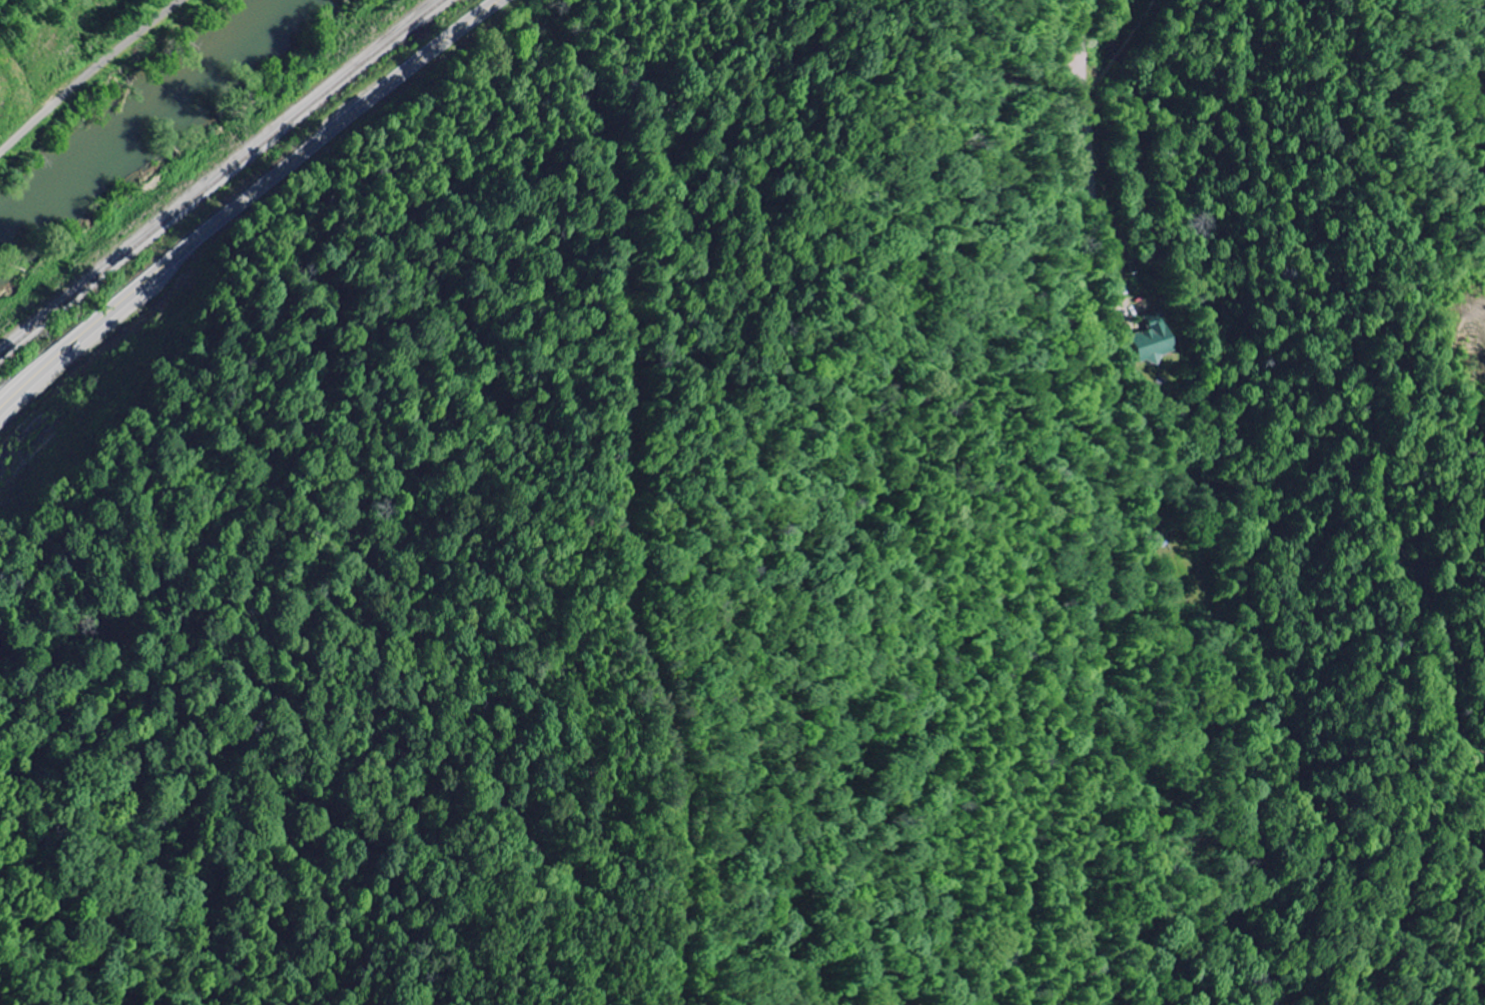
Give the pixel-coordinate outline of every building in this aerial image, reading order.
[(1138,366),(1172,355),(1158,312),(1141,318),(1145,331),(1129,336),(1138,366)]
